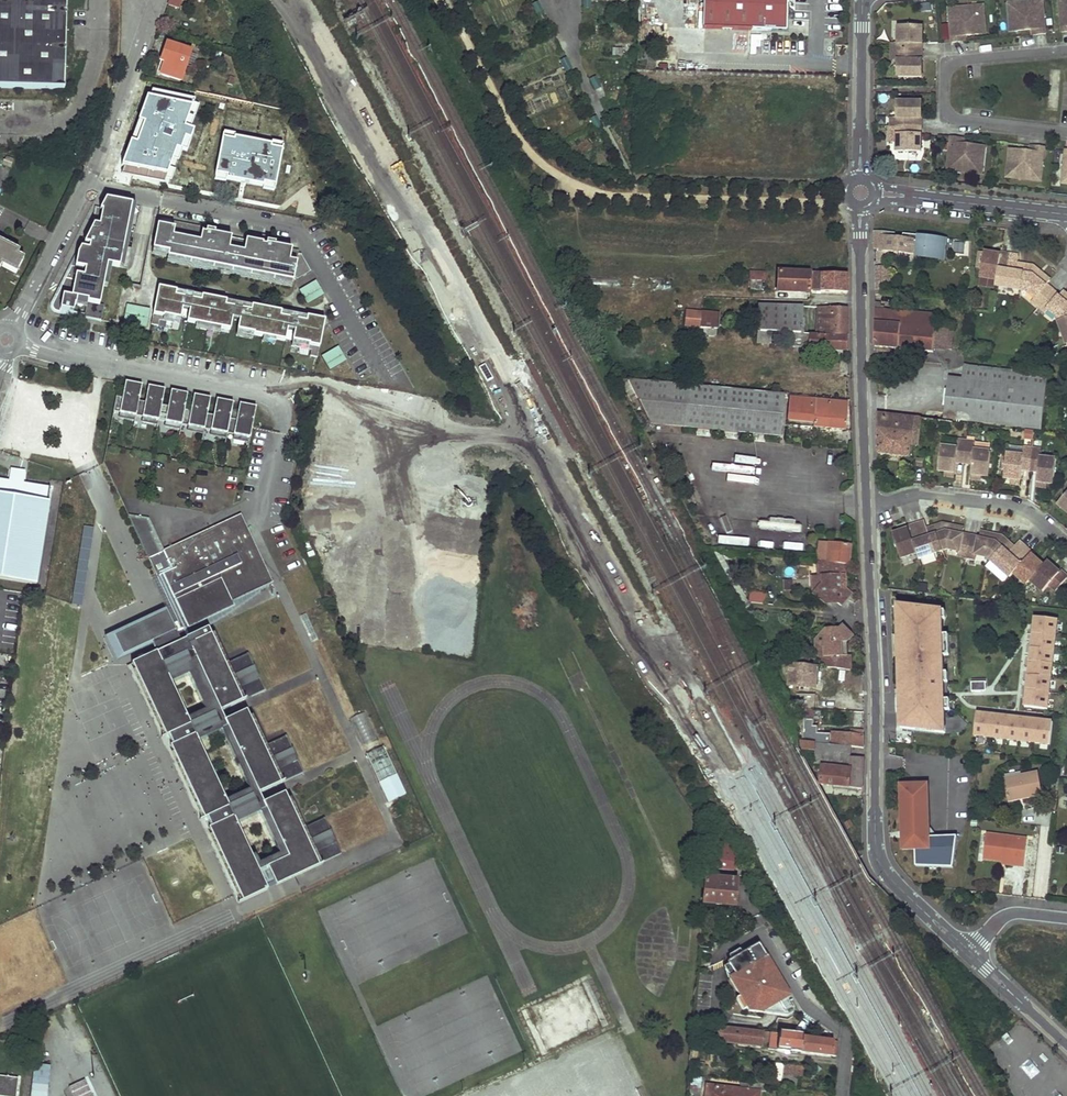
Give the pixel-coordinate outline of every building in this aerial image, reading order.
[(62,89),(66,0),(0,0),(0,87),(62,89)] [(180,8),(182,0),(170,0),(169,4),(180,8)] [(786,0),(703,0),(702,27),(781,30),(781,18),(786,18),(786,0)] [(1046,34),(1043,0),(1015,3),(1016,10),(1014,10),(1015,24),(1017,24),(1018,31),(1032,29),(1037,29),(1038,34),(1046,34)] [(543,12),(538,2),(533,5),(538,14),(543,12)] [(1011,31),(1018,31),(1017,24),(1015,24),(1014,10),(1016,10),(1015,3),(1009,3),(1011,31)] [(982,27),(979,27),(980,34),(987,34),(984,5),(978,6),(978,14),(980,14),(982,27)] [(978,6),(949,9),(953,42),(961,42),(961,36),(966,35),(980,34),(979,27),(982,27),(980,14),(978,14),(978,6)] [(923,27),(899,27),(899,43),(899,44),(900,44),(900,52),(899,60),(899,61),(898,77),(923,77),(923,60),(916,60),(916,44),(923,44),(923,27)] [(161,73),(182,80),(187,63),(191,52),(191,51),(168,43),(164,56),(167,57),(161,73)] [(198,55),(191,52),(187,63),(194,65),(198,55)] [(566,58),(561,61),(566,70),(571,68),(566,58)] [(596,77),(590,80),(596,89),(601,87),(596,77)] [(922,119),(923,102),(898,102),(898,118),(898,119),(899,119),(899,127),(899,135),(898,135),(897,136),(897,152),(922,152),(922,135),(915,135),(915,119),(922,119)] [(278,122),(280,110),(257,107),(255,118),(278,122)] [(596,117),(591,119),(596,129),(601,126),(596,117)] [(952,138),(948,171),(976,174),(977,167),(979,167),(981,153),(978,153),(979,146),(965,145),(960,144),(961,138),(952,138)] [(979,167),(977,167),(976,174),(982,175),(986,147),(979,146),(978,153),(981,153),(979,167)] [(1014,178),(1041,182),(1045,148),(1036,147),(1036,152),(1031,152),(1017,150),(1016,157),(1014,157),(1012,170),(1014,171),(1014,178)] [(1014,157),(1016,157),(1017,150),(1010,150),(1007,178),(1014,178),(1014,171),(1012,170),(1014,157)] [(158,188),(161,171),(153,169),(155,157),(126,152),(120,181),(158,188)] [(119,265),(129,198),(85,192),(67,314),(100,319),(108,263),(119,265)] [(216,231),(176,223),(175,228),(174,231),(180,232),(181,230),(206,235),(207,230),(216,232),(216,231)] [(158,225),(153,250),(169,253),(168,257),(293,282),(294,278),(298,279),(312,272),(303,255),(300,254),(300,252),(276,247),(277,244),(268,242),(267,245),(215,235),(216,232),(207,230),(206,235),(181,230),(180,232),(174,231),(175,228),(158,225)] [(947,239),(875,231),(875,250),(945,256),(947,239)] [(14,274),(22,259),(15,256),(17,252),(0,244),(0,267),(14,274)] [(985,252),(981,277),(998,280),(999,270),(1008,271),(1011,255),(1002,253),(1001,255),(985,252)] [(1019,256),(1011,255),(1008,271),(999,270),(998,280),(996,286),(1022,290),(1025,274),(1022,274),(1023,270),(1017,269),(1018,264),(1019,256)] [(168,257),(167,262),(293,286),(293,282),(168,257)] [(1034,267),(1024,265),(1023,270),(1022,274),(1025,274),(1022,290),(1027,291),(1035,298),(1033,301),(1040,307),(1053,291),(1047,285),(1051,281),(1034,267)] [(766,272),(751,272),(751,280),(765,281),(766,272)] [(812,273),(778,273),(778,291),(810,292),(812,273)] [(847,274),(812,273),(810,292),(847,293),(847,285),(847,274)] [(315,279),(299,288),(307,303),(324,294),(315,279)] [(159,287),(152,325),(159,326),(160,320),(180,325),(183,308),(190,310),(188,322),(197,324),(221,328),(230,330),(233,318),(240,319),(238,330),(254,333),(254,335),(264,337),(277,339),(286,341),(288,329),(295,330),(292,346),(312,350),(311,356),(318,357),(325,320),(308,316),(307,321),(297,319),(295,330),(288,328),(290,318),(281,316),(282,312),(252,306),(252,311),(242,309),(240,319),(233,317),(235,307),(226,306),(227,301),(202,296),(201,301),(192,299),(190,309),(183,308),(185,298),(176,296),(177,291),(159,287)] [(202,296),(177,291),(176,296),(185,298),(183,308),(190,309),(192,299),(201,301),(202,296)] [(1060,296),(1053,291),(1040,307),(1047,313),(1050,310),(1058,316),(1060,322),(1066,319),(1066,294),(1064,292),(1060,296)] [(252,306),(227,301),(226,306),(235,307),(233,317),(240,319),(242,309),(252,311),(252,306)] [(876,337),(876,346),(935,351),(936,346),(937,327),(936,327),(908,324),(909,313),(885,310),(885,307),(881,306),(881,302),(876,302),(876,337)] [(123,323),(146,327),(149,307),(127,303),(123,323)] [(801,307),(758,306),(758,330),(800,330),(801,307)] [(847,308),(818,307),(817,334),(847,336),(847,323),(847,308)] [(701,313),(687,311),(685,325),(700,327),(701,313)] [(719,312),(702,311),(701,313),(700,327),(718,328),(719,312)] [(308,316),(282,312),(281,316),(290,318),(288,328),(295,330),(297,319),(307,321),(308,316)] [(936,327),(937,316),(909,313),(908,324),(936,327)] [(197,324),(196,328),(220,333),(221,328),(197,324)] [(952,348),(954,329),(937,327),(936,346),(952,348)] [(238,330),(237,335),(253,338),(254,335),(254,333),(238,330)] [(817,334),(794,333),(793,347),(847,349),(847,336),(817,334)] [(1034,372),(966,365),(965,379),(960,378),(950,378),(945,418),(955,419),(1042,429),(1046,388),(1032,387),(1034,372)] [(1032,387),(1046,388),(1048,374),(1034,372),(1032,387)] [(681,427),(686,384),(624,378),(648,424),(681,427)] [(143,397),(146,381),(133,379),(130,394),(127,393),(120,392),(117,411),(123,412),(122,417),(139,420),(140,415),(143,397)] [(166,401),(169,385),(155,383),(153,398),(149,398),(143,397),(140,415),(146,416),(145,422),(162,425),(162,420),(166,401)] [(783,393),(686,384),(681,427),(778,436),(783,393)] [(189,405),(191,390),(178,387),(175,403),(172,402),(166,401),(162,420),(169,421),(168,426),(184,429),(185,424),(189,405)] [(211,410),(214,394),(201,391),(198,407),(195,406),(189,405),(185,424),(191,425),(191,430),(207,433),(208,428),(211,410)] [(234,414),(237,398),(224,396),(221,411),(218,411),(211,410),(208,428),(214,429),(213,435),(230,438),(231,432),(234,414)] [(847,402),(790,397),(788,414),(815,416),(814,428),(845,430),(847,402)] [(259,410),(260,402),(247,400),(244,415),(241,415),(234,414),(231,432),(237,434),(236,439),(253,442),(255,428),(259,410)] [(923,420),(878,414),(879,454),(911,457),(913,446),(920,447),(923,420)] [(1025,429),(1024,438),(1033,439),(1034,430),(1025,429)] [(942,446),(939,471),(946,472),(956,473),(957,462),(957,458),(966,459),(968,441),(959,440),(958,448),(942,446)] [(975,450),(976,442),(968,441),(966,459),(974,459),(973,464),(972,474),(982,476),(988,476),(991,452),(975,450)] [(1008,454),(1005,478),(1011,479),(1021,480),(1023,469),(1023,465),(1031,466),(1033,449),(1024,448),(1024,456),(1008,454)] [(1041,458),(1042,449),(1033,449),(1031,466),(1039,467),(1039,471),(1038,482),(1048,483),(1054,484),(1057,460),(1041,458)] [(24,471),(11,469),(9,480),(22,482),(24,471)] [(34,583),(49,486),(22,482),(9,480),(0,479),(0,578),(34,583)] [(1059,504),(1066,511),(1066,494),(1059,504)] [(272,583),(240,515),(163,551),(171,568),(162,573),(188,628),(234,607),(232,602),(272,583)] [(925,522),(917,525),(922,541),(914,543),(917,553),(919,559),(943,551),(938,535),(936,536),(935,533),(930,534),(928,529),(925,522)] [(944,524),(933,528),(935,533),(936,536),(938,535),(943,551),(949,549),(959,551),(958,555),(967,557),(972,536),(963,535),(965,529),(944,524)] [(82,605),(92,527),(82,525),(71,604),(82,605)] [(909,529),(894,535),(901,558),(917,553),(914,543),(922,541),(917,525),(908,527),(909,529)] [(980,538),(972,536),(967,557),(976,559),(977,555),(988,557),(990,559),(992,561),(1003,548),(1004,550),(1007,548),(1010,544),(1002,536),(990,534),(981,532),(980,538)] [(849,564),(851,544),(820,541),(818,559),(827,561),(827,562),(841,564),(847,564),(849,564)] [(1011,551),(1007,548),(1004,550),(1003,548),(992,561),(1011,578),(1015,573),(1022,566),(1015,560),(1026,547),(1020,542),(1014,547),(1011,551)] [(1033,554),(1026,547),(1015,560),(1022,566),(1015,573),(1027,585),(1031,581),(1044,566),(1032,555),(1033,554)] [(840,572),(841,564),(827,562),(817,561),(816,576),(819,576),(817,584),(808,593),(817,602),(826,594),(834,603),(846,592),(841,586),(842,572),(840,572)] [(1044,566),(1031,581),(1044,592),(1050,584),(1051,585),(1057,590),(1066,579),(1066,576),(1061,571),(1060,573),(1052,566),(1048,562),(1044,566)] [(811,575),(808,593),(817,584),(819,576),(816,576),(811,575)] [(766,602),(766,592),(749,592),(749,602),(766,602)] [(945,730),(946,603),(897,603),(896,730),(945,730)] [(180,643),(166,610),(105,638),(116,663),(153,646),(156,654),(127,667),(160,740),(168,737),(172,746),(170,747),(204,821),(208,820),(212,830),(209,831),(242,904),(267,893),(259,875),(267,871),(275,889),(319,868),(285,795),(264,805),(260,796),(280,786),(246,712),(225,723),(220,713),(242,702),(208,629),(180,643)] [(1049,709),(1059,617),(1032,614),(1022,707),(1049,709)] [(823,668),(847,670),(849,656),(851,657),(852,642),(858,637),(850,628),(838,637),(833,631),(822,641),(829,650),(828,658),(824,658),(823,668)] [(829,650),(822,641),(820,657),(824,658),(828,658),(829,650)] [(820,667),(781,663),(780,669),(788,685),(817,688),(820,667)] [(987,690),(987,680),(972,680),(972,690),(987,690)] [(816,695),(802,694),(801,709),(804,709),(815,709),(816,695)] [(815,709),(804,709),(803,735),(820,737),(820,732),(820,725),(815,725),(815,709)] [(1051,743),(1053,716),(975,711),(973,738),(1051,743)] [(850,735),(832,733),(831,744),(852,747),(864,748),(864,732),(864,730),(857,729),(857,730),(851,730),(850,735)] [(832,733),(820,732),(820,737),(820,743),(831,744),(832,733)] [(820,743),(803,741),(802,745),(802,749),(802,751),(816,751),(815,762),(850,766),(850,769),(823,766),(821,783),(862,788),(863,773),(864,758),(851,757),(852,747),(831,744),(820,743)] [(366,752),(386,801),(404,794),(384,745),(366,752)] [(1042,796),(1038,773),(1003,780),(1008,802),(1042,796)] [(927,786),(904,786),(904,851),(917,852),(917,869),(953,869),(954,837),(927,836),(927,786)] [(1023,867),(1026,839),(985,835),(982,859),(1002,862),(1015,863),(1015,866),(1023,867)] [(702,903),(735,905),(737,881),(735,881),(735,876),(733,864),(733,862),(730,850),(711,849),(712,842),(710,840),(706,872),(724,874),(723,879),(706,877),(702,903)] [(745,1009),(747,1012),(786,1017),(792,1013),(787,1004),(778,989),(782,987),(777,979),(774,981),(767,969),(761,960),(765,958),(757,944),(726,963),(733,976),(728,979),(738,997),(742,995),(748,1006),(745,1008),(745,1009)] [(725,975),(728,979),(733,976),(726,963),(725,975)] [(774,981),(777,979),(770,967),(767,969),(774,981)] [(791,1001),(782,987),(778,989),(787,1004),(791,1001)] [(742,1011),(745,1009),(745,1008),(748,1006),(742,995),(738,997),(734,999),(742,1011)] [(761,1045),(762,1032),(718,1027),(716,1041),(760,1046),(761,1045)] [(761,1045),(769,1046),(770,1033),(762,1032),(761,1045)] [(769,1049),(777,1050),(790,1052),(790,1050),(800,1052),(801,1037),(774,1033),(770,1033),(769,1046),(769,1049)] [(800,1052),(837,1057),(838,1041),(801,1037),(800,1052)] [(45,1087),(49,1095),(94,1095),(85,1074),(65,1082),(54,1055),(30,1065),(40,1089),(45,1087)] [(1031,1078),(1039,1071),(1029,1059),(1020,1066),(1031,1078)] [(782,1085),(796,1087),(797,1078),(793,1077),(794,1066),(784,1065),(782,1085)] [(797,1078),(801,1078),(802,1066),(799,1066),(794,1066),(793,1077),(797,1078)] [(0,1075),(0,1095),(5,1095),(16,1095),(18,1077),(0,1075)] [(760,1093),(758,1092),(759,1083),(749,1082),(748,1091),(707,1086),(706,1095),(759,1095),(760,1093)]
